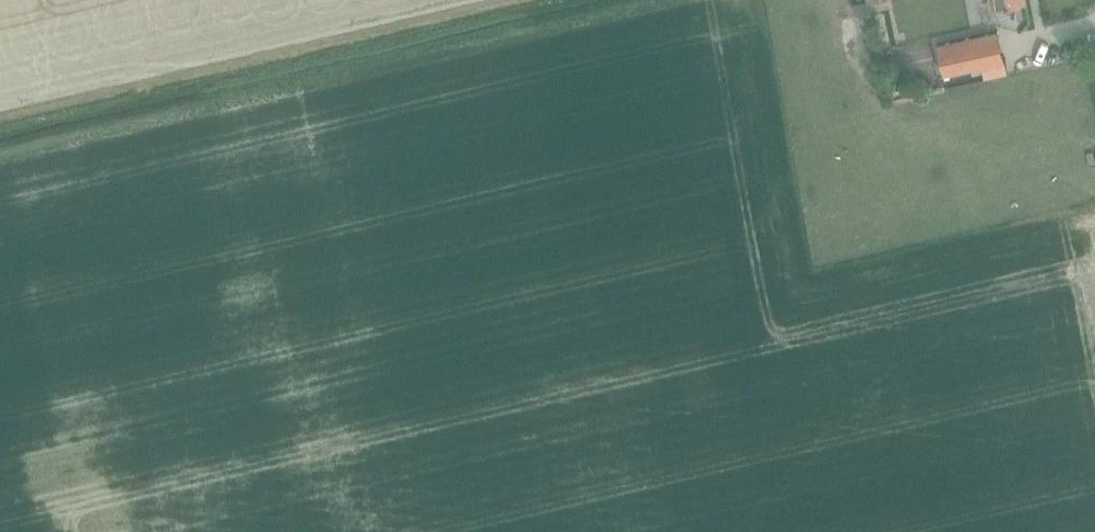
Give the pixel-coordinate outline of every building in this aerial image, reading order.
[(938,43),(945,74),(1005,60),(998,30),(938,43)]
